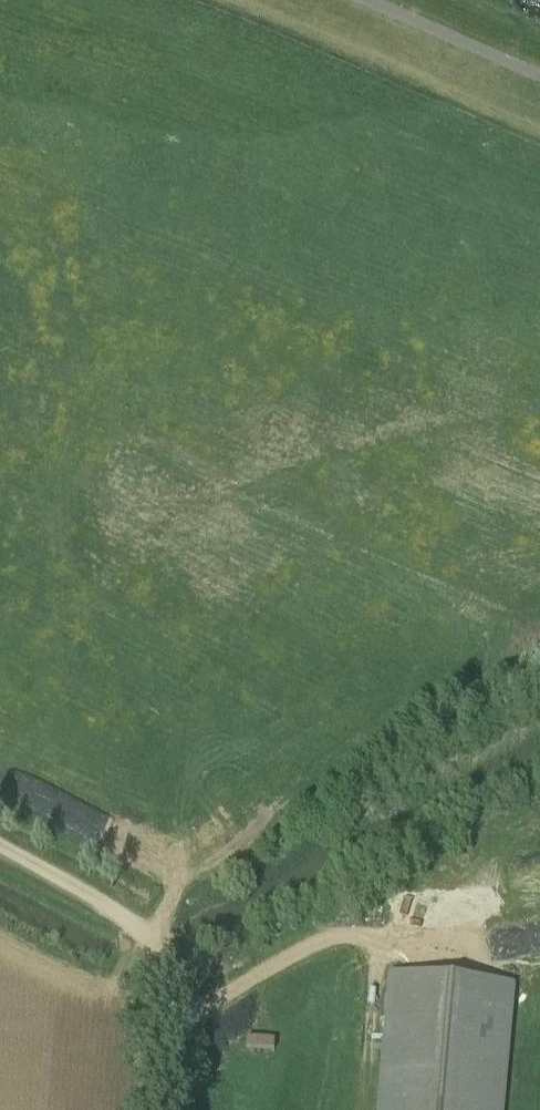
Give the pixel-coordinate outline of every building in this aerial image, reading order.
[(515,984),(389,973),(376,1109),(504,1109),(515,984)] [(251,1035),(251,1047),(282,1047),(283,1035),(251,1035)]
